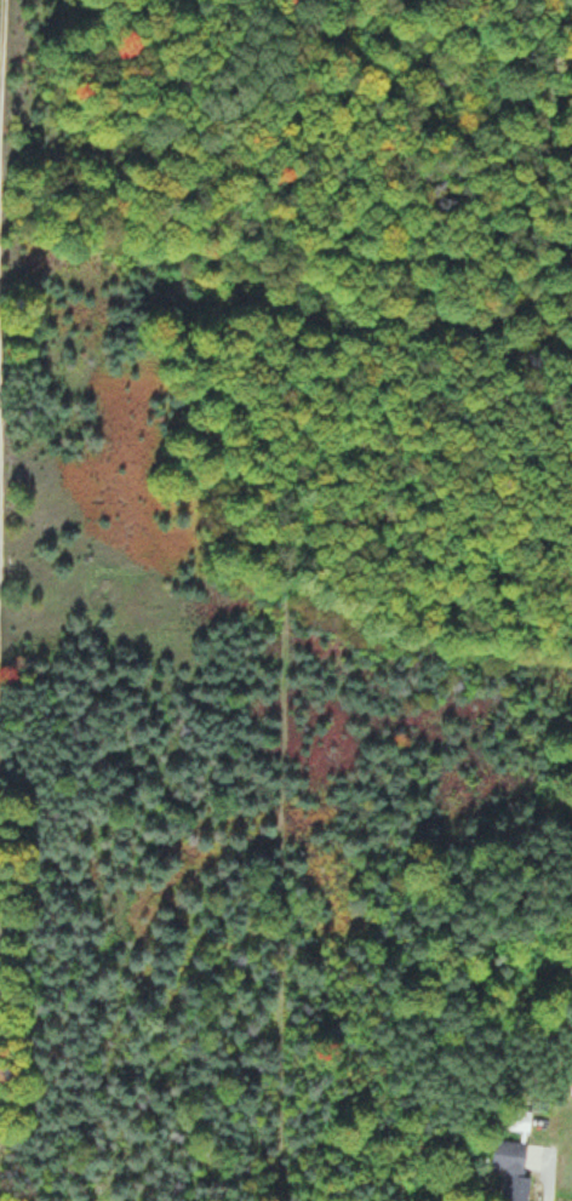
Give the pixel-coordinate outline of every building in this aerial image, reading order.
[(537,1178),(540,1145),(493,1140),(490,1167),(506,1169),(502,1200),(528,1200),(530,1177),(537,1178)]
